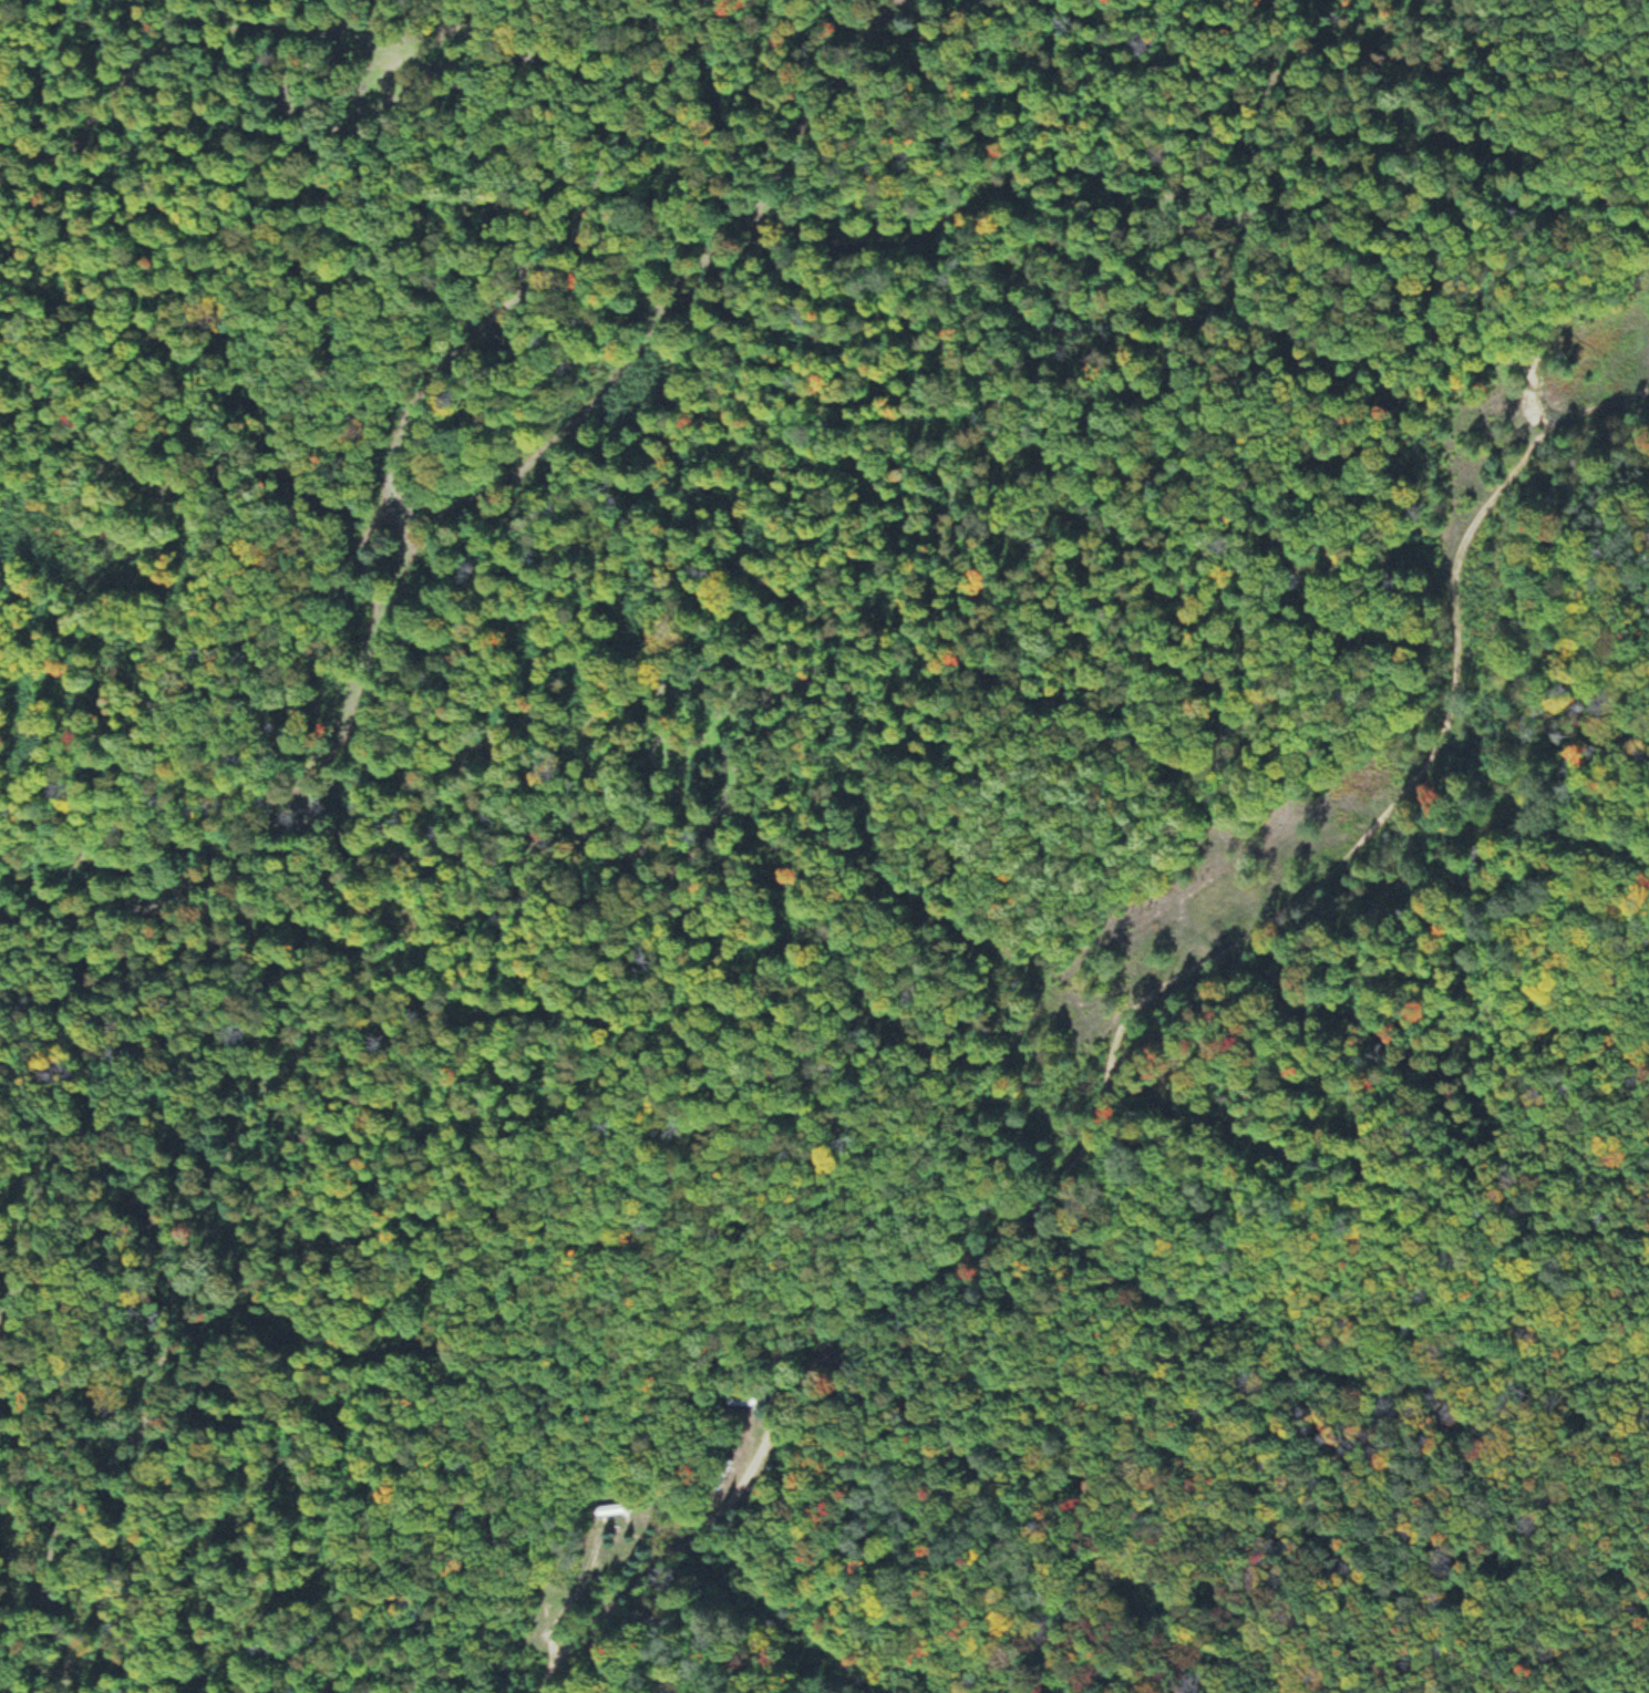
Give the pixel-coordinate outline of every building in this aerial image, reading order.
[(733,1462),(725,1458),(711,1487),(719,1490),(733,1462)] [(589,1507),(590,1516),(628,1512),(627,1503),(589,1507)]
